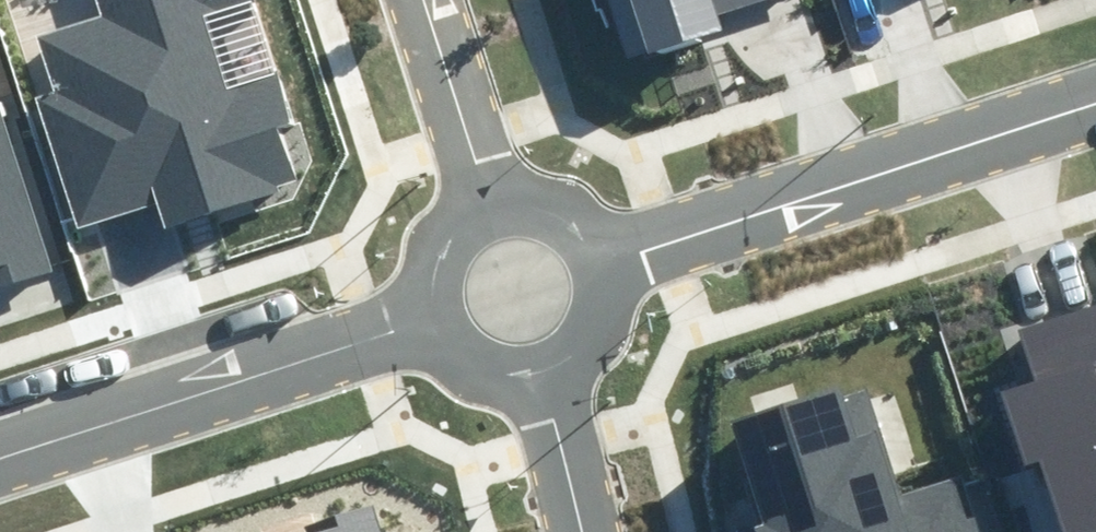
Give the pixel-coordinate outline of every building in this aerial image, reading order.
[(110,9),(32,35),(47,80),(25,88),(73,228),(159,199),(169,229),(294,187),(274,127),(292,120),(278,77),(221,96),(193,11),(226,0),(107,0),(110,9)] [(619,64),(725,33),(721,18),(780,0),(600,0),(619,64)] [(0,104),(0,290),(55,273),(0,104)] [(1013,328),(1028,375),(997,385),(1021,463),(1039,458),(1062,531),(1095,531),(1095,302),(1013,328)] [(724,418),(759,531),(988,531),(970,476),(902,496),(865,375),(724,418)] [(375,509),(315,527),(317,531),(382,531),(375,509)]
